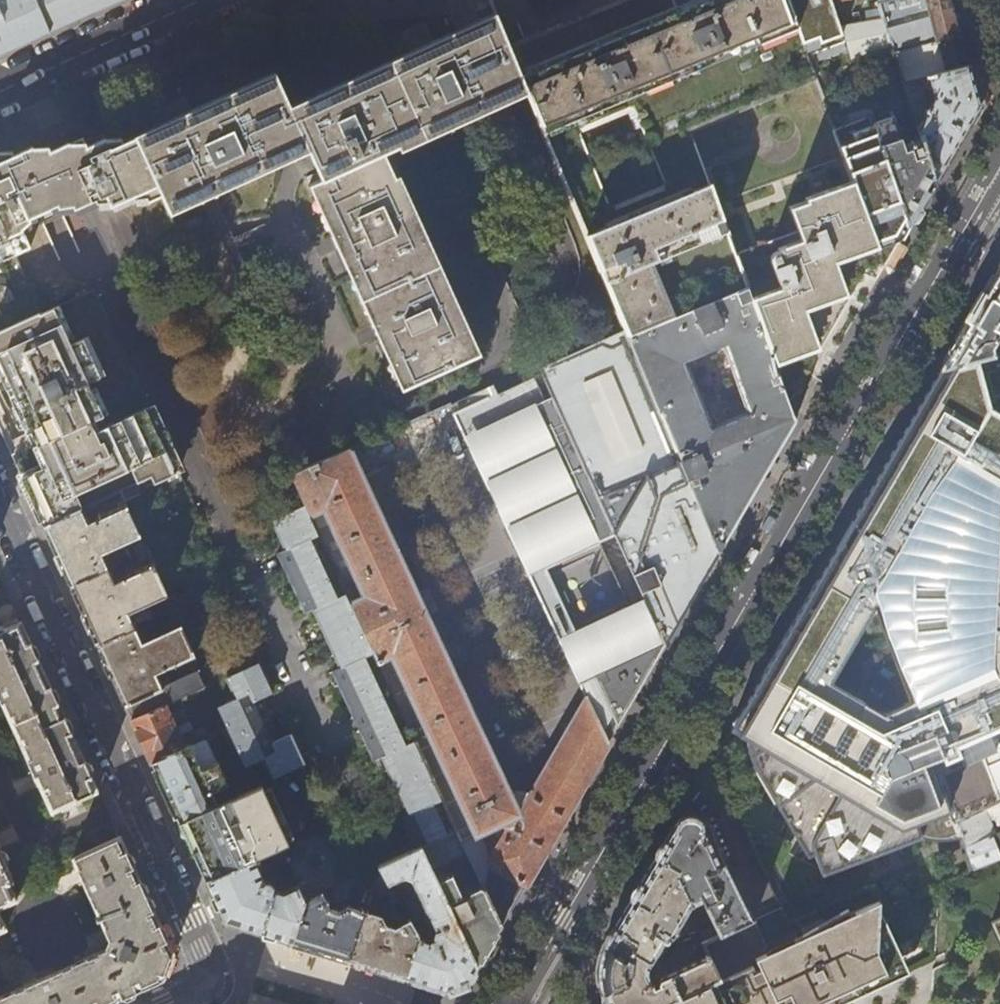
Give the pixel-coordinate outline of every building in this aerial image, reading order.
[(53,31),(90,14),(121,0),(0,0),(0,55),(53,31)] [(672,0),(619,0),(555,26),(508,44),(528,93),(628,334),(674,316),(652,261),(727,230),(691,129),(816,81),(807,55),(789,7),(787,0),(700,0),(676,9),(672,0)] [(789,7),(807,55),(847,40),(833,0),(807,0),(789,7)] [(878,3),(880,11),(841,23),(847,40),(854,60),(893,50),(960,32),(953,7),(951,0),(889,0),(878,3)] [(401,150),(528,93),(508,44),(495,13),(445,35),(329,87),(289,105),(274,72),(170,118),(133,135),(135,138),(161,195),(170,214),(309,150),(323,180),(309,186),(400,390),(479,355),(398,176),(395,177),(384,152),(399,146),(401,150)] [(960,32),(893,50),(903,81),(919,77),(928,75),(968,64),(963,45),(960,32)] [(975,88),(968,64),(928,75),(935,99),(928,111),(919,77),(903,81),(912,110),(919,131),(920,137),(934,182),(962,135),(979,105),(975,88)] [(914,132),(919,131),(912,110),(906,112),(910,127),(913,127),(914,132)] [(875,122),(910,224),(915,215),(920,207),(934,182),(920,137),(903,142),(894,115),(875,122)] [(899,243),(910,224),(875,122),(874,118),(835,132),(853,180),(882,261),(899,243)] [(161,195),(135,138),(123,144),(122,139),(107,140),(104,133),(84,142),(85,144),(77,145),(70,145),(70,144),(59,148),(47,154),(71,205),(72,204),(73,206),(84,201),(94,197),(95,200),(110,200),(112,204),(132,195),(133,198),(146,198),(148,201),(161,195)] [(45,148),(32,149),(31,148),(12,156),(10,152),(3,153),(0,153),(0,218),(15,253),(29,247),(21,230),(30,220),(28,217),(57,203),(58,205),(71,205),(47,154),(45,148)] [(869,266),(882,261),(853,180),(806,197),(807,201),(790,206),(798,228),(735,251),(747,285),(789,401),(798,387),(826,339),(854,291),(869,266)] [(0,218),(0,260),(15,253),(0,218)] [(202,219),(183,228),(187,237),(206,228),(202,219)] [(940,370),(999,353),(999,267),(974,312),(940,370)] [(792,411),(789,401),(747,285),(674,316),(628,334),(719,552),(730,532),(763,476),(779,449),(795,420),(792,411)] [(108,320),(94,290),(56,306),(73,342),(85,336),(102,374),(90,380),(111,423),(148,407),(135,378),(108,320)] [(102,374),(85,336),(73,342),(56,306),(0,331),(0,362),(47,465),(21,476),(23,482),(45,530),(83,513),(84,512),(121,496),(124,503),(150,490),(148,487),(179,472),(164,441),(148,407),(111,423),(90,380),(102,374)] [(704,578),(719,552),(628,334),(540,371),(542,377),(665,644),(675,628),(698,588),(704,578)] [(940,370),(921,403),(868,493),(844,534),(836,547),(850,555),(858,570),(854,572),(851,571),(846,560),(833,554),(811,590),(800,608),(755,687),(732,726),(748,736),(747,745),(749,753),(807,853),(812,851),(820,872),(931,830),(935,832),(944,834),(953,834),(962,832),(957,820),(999,802),(999,798),(975,737),(999,727),(999,353),(940,370)] [(665,644),(542,377),(498,397),(572,561),(598,550),(629,618),(603,629),(634,697),(649,672),(665,644)] [(572,561),(498,397),(495,393),(466,406),(479,434),(465,441),(526,569),(531,580),(542,575),(572,561)] [(479,434),(466,406),(452,413),(465,441),(479,434)] [(526,569),(465,441),(464,441),(529,581),(531,580),(526,569)] [(449,814),(455,828),(466,852),(479,878),(501,925),(542,855),(576,797),(599,756),(608,741),(586,696),(584,700),(517,816),(425,617),(437,611),(427,590),(415,596),(348,449),(290,475),(305,507),(319,537),(347,596),(374,654),(401,712),(408,727),(414,740),(441,799),(449,814)] [(338,599),(310,541),(319,537),(305,507),(273,522),(279,536),(273,539),(279,552),(276,553),(303,612),(307,611),(313,625),(320,622),(334,653),(328,656),(333,669),(327,672),(334,686),(339,684),(353,715),(349,717),(362,747),(367,744),(381,774),(387,771),(402,802),(395,805),(409,834),(404,836),(410,849),(419,845),(455,828),(449,814),(440,818),(433,802),(441,799),(414,740),(405,744),(399,730),(408,727),(401,712),(392,716),(365,658),(374,654),(347,596),(338,599)] [(141,540),(126,508),(97,521),(96,525),(90,528),(84,512),(83,513),(45,530),(58,559),(71,587),(110,570),(104,557),(141,540)] [(130,615),(166,598),(152,566),(123,580),(122,582),(116,585),(110,570),(71,587),(81,609),(98,647),(136,629),(130,615)] [(574,642),(542,575),(531,580),(557,634),(586,696),(593,684),(574,642)] [(557,634),(531,580),(529,581),(584,700),(586,696),(557,634)] [(49,812),(98,791),(77,745),(43,671),(21,621),(0,631),(0,703),(49,812)] [(156,672),(163,669),(166,670),(194,657),(179,625),(142,642),(136,629),(98,647),(108,670),(124,704),(163,686),(156,672)] [(634,697),(603,629),(574,642),(593,684),(615,730),(627,710),(634,697)] [(267,682),(258,662),(227,676),(236,697),(216,705),(243,765),(263,756),(273,777),(305,763),(291,732),(281,737),(262,696),(272,692),(267,682)] [(163,705),(204,687),(197,670),(163,686),(124,704),(127,711),(131,719),(163,705)] [(177,736),(175,732),(177,731),(172,718),(170,719),(163,705),(131,719),(141,740),(151,762),(192,743),(198,740),(193,730),(177,736)] [(226,770),(210,734),(198,740),(192,743),(151,762),(161,784),(178,822),(184,817),(214,804),(209,793),(225,786),(220,773),(226,770)] [(286,842),(259,784),(214,804),(184,817),(192,835),(211,876),(250,859),(265,851),(279,845),(283,855),(295,883),(295,884),(302,900),(319,892),(325,889),(354,875),(329,822),(286,842)] [(957,820),(962,832),(966,843),(991,833),(985,818),(990,816),(993,823),(999,820),(999,802),(957,820)] [(721,864),(702,822),(695,816),(684,815),(677,820),(668,836),(656,856),(681,871),(679,874),(694,905),(705,900),(721,932),(753,917),(732,875),(727,864),(721,864)] [(466,852),(455,828),(419,845),(429,868),(466,852)] [(991,833),(966,843),(975,867),(999,857),(999,829),(991,833)] [(136,990),(163,978),(172,954),(142,888),(118,836),(69,858),(105,935),(102,945),(0,994),(0,1003),(106,1003),(136,990)] [(283,855),(279,845),(265,851),(267,856),(278,857),(283,855)] [(429,868),(419,845),(410,849),(376,865),(387,883),(402,877),(409,879),(433,931),(432,937),(426,940),(419,938),(405,978),(423,983),(445,990),(468,981),(471,975),(476,967),(435,879),(429,868)] [(15,898),(8,882),(12,879),(0,853),(0,905),(15,898)] [(635,893),(631,899),(615,928),(614,929),(639,942),(636,949),(656,962),(657,961),(665,965),(668,959),(660,955),(672,935),(676,937),(694,905),(679,874),(681,871),(656,856),(635,893)] [(302,900),(295,884),(295,883),(277,890),(270,886),(269,883),(264,879),(259,880),(250,859),(211,876),(204,879),(223,921),(260,932),(291,942),(302,900)] [(345,895),(347,887),(347,886),(351,884),(356,885),(356,887),(368,891),(376,865),(354,875),(325,889),(330,903),(333,903),(343,898),(344,895),(345,895)] [(398,902),(387,883),(376,865),(368,891),(386,896),(391,906),(398,902)] [(492,940),(501,925),(479,878),(468,883),(473,893),(463,898),(451,873),(435,879),(476,967),(492,940)] [(348,959),(363,910),(345,904),(335,909),(334,908),(327,906),(325,907),(319,892),(302,900),(291,942),(313,949),(348,959)] [(874,901),(791,938),(820,1003),(836,1003),(859,994),(906,972),(874,901)] [(405,978),(419,938),(407,919),(393,927),(393,926),(385,924),(381,915),(363,910),(348,959),(369,966),(405,978)] [(767,949),(763,951),(761,947),(763,945),(753,917),(721,932),(716,934),(710,937),(704,940),(721,978),(733,1003),(791,1003),(785,988),(773,963),(767,949)] [(989,922),(999,946),(999,917),(989,922)] [(712,927),(706,930),(710,937),(716,934),(712,927)] [(704,940),(701,932),(693,936),(703,958),(663,976),(662,982),(663,984),(659,986),(654,974),(662,970),(665,965),(657,961),(656,962),(636,949),(639,942),(614,929),(605,945),(601,953),(598,966),(597,974),(599,983),(600,989),(607,1003),(664,1003),(721,978),(704,940)] [(706,930),(701,932),(704,940),(710,937),(706,930)] [(791,938),(785,941),(767,949),(773,963),(785,988),(791,1003),(820,1003),(791,938)] [(721,978),(664,1003),(733,1003),(721,978)]
